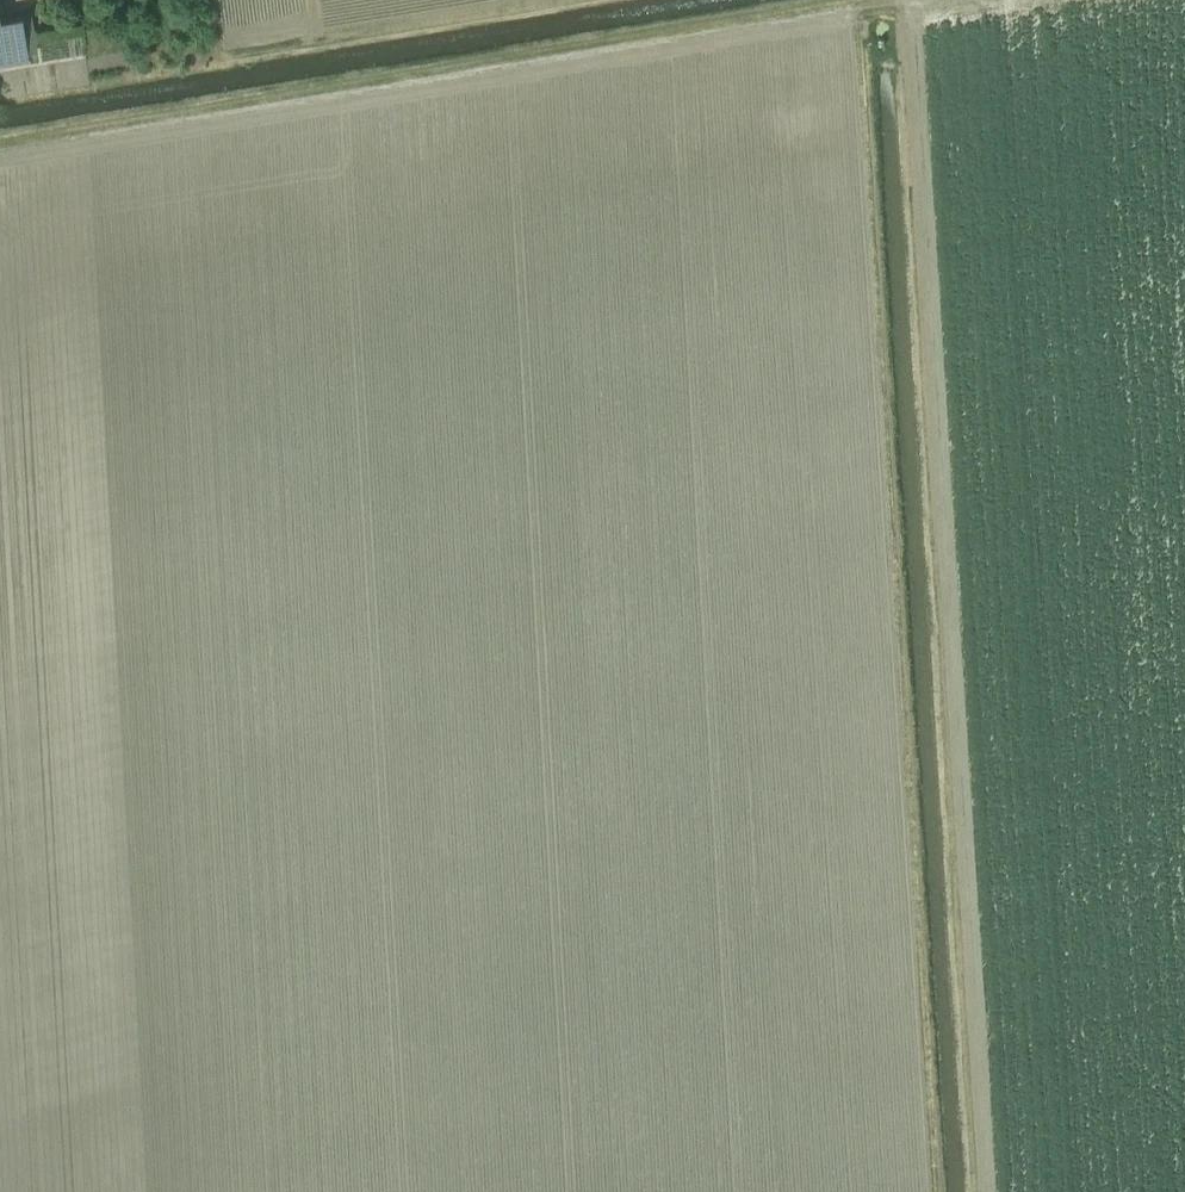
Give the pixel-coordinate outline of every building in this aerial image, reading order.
[(15,16),(0,19),(0,63),(28,58),(27,51),(36,50),(30,12),(15,15),(15,16)]
